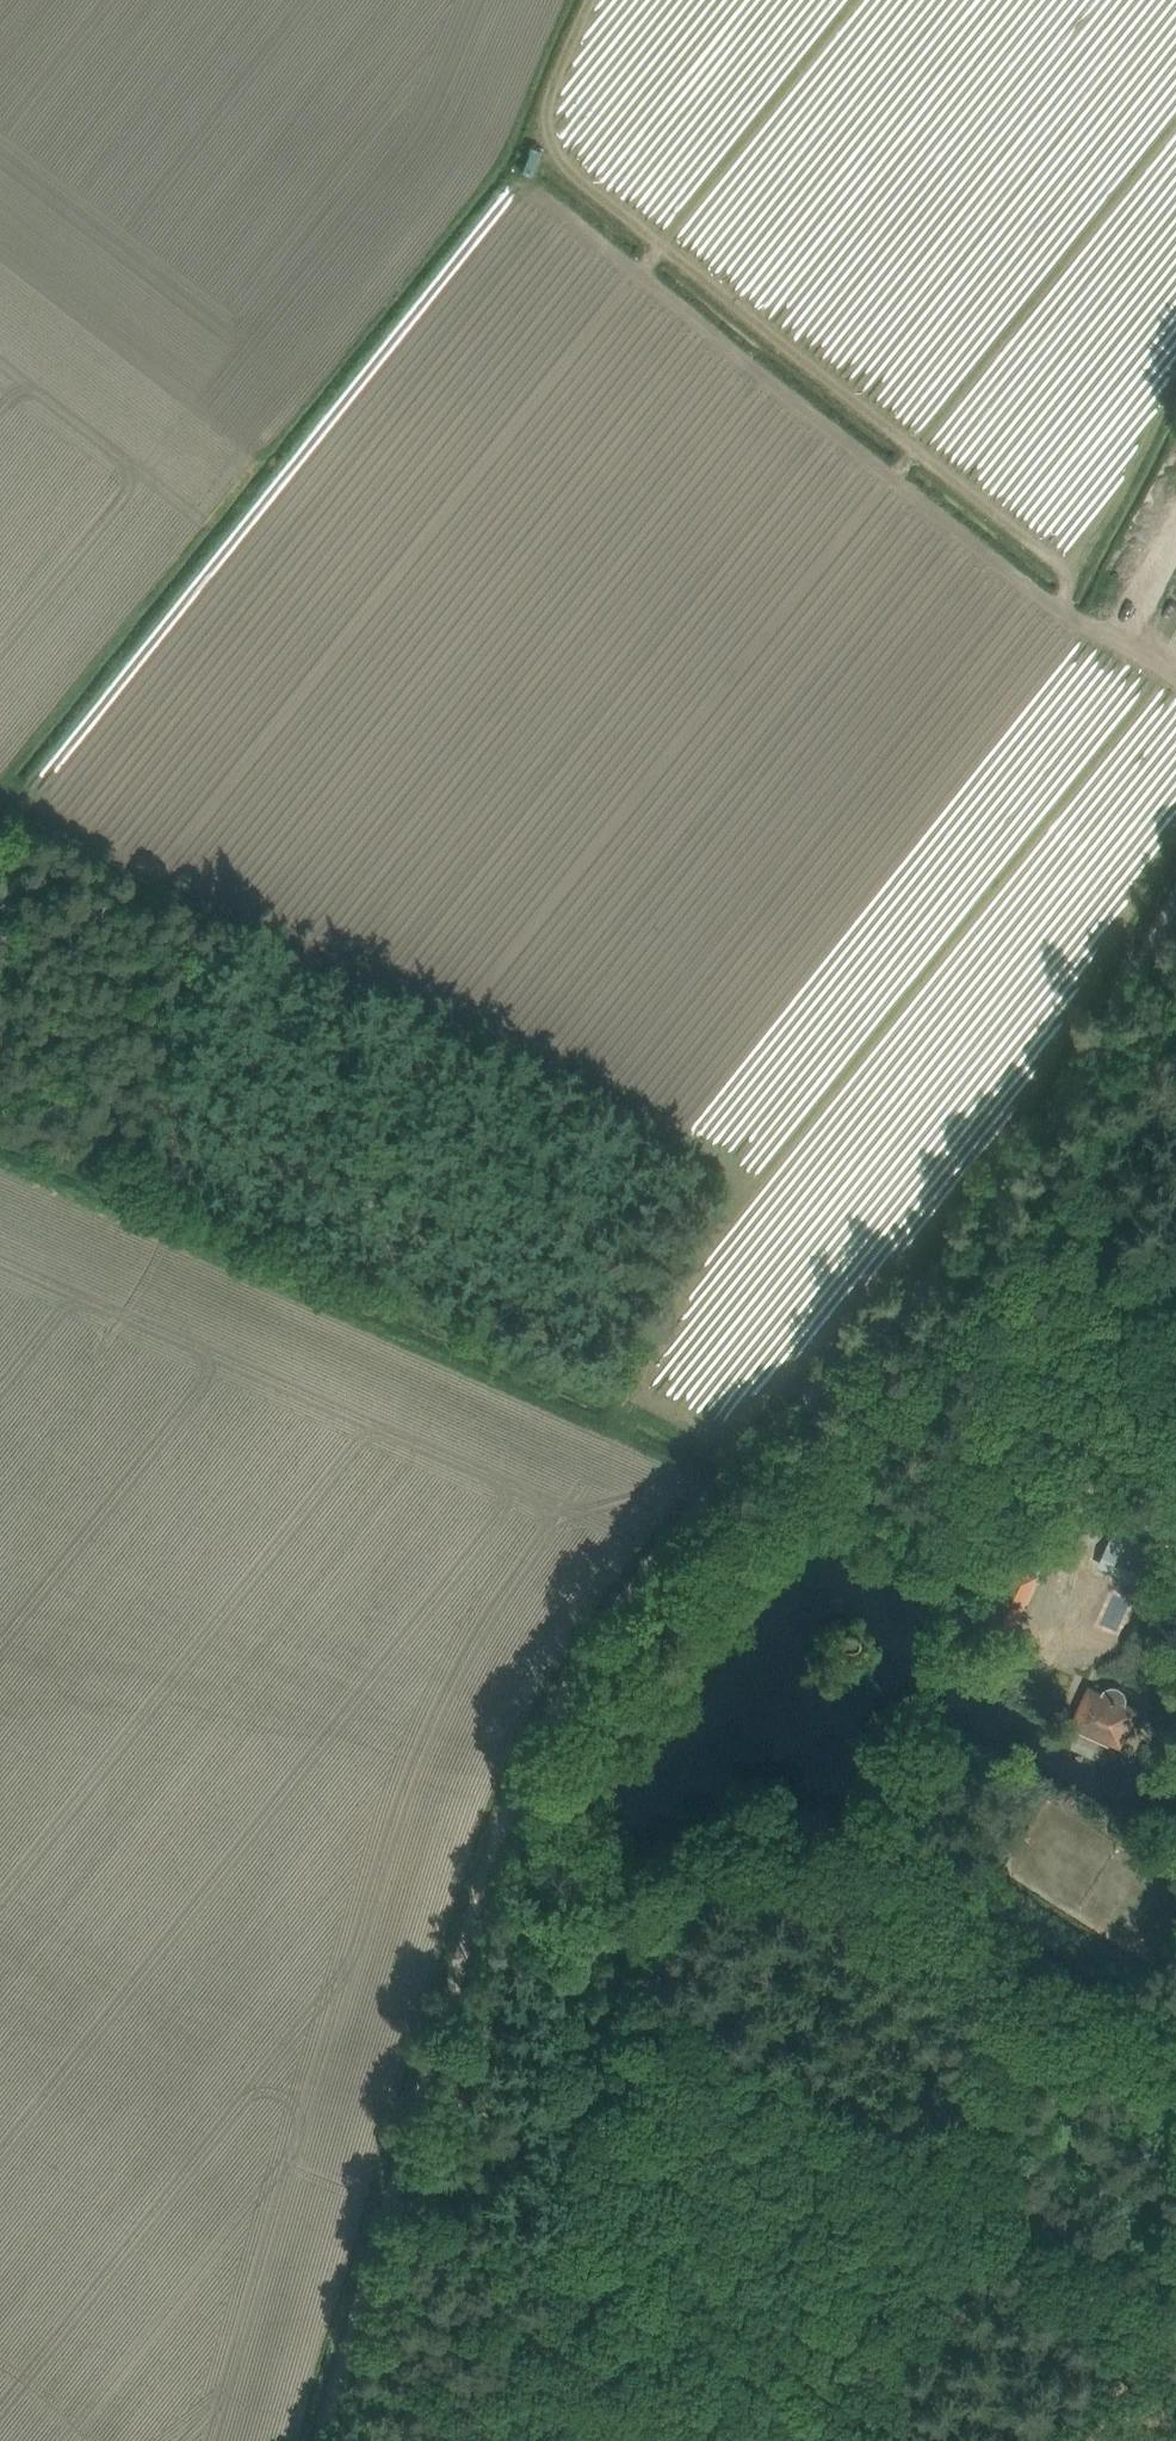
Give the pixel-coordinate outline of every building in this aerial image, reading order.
[(1078,1526),(1066,1549),(1089,1563),(1102,1539),(1078,1526)] [(1146,1585),(1155,1565),(1109,1544),(1100,1564),(1146,1585)] [(988,1623),(1006,1632),(1033,1577),(1014,1568),(988,1623)] [(1078,1714),(1125,1735),(1137,1710),(1126,1705),(1127,1703),(1127,1702),(1128,1699),(1127,1697),(1127,1694),(1126,1692),(1124,1690),(1122,1689),(1120,1687),(1119,1687),(1118,1686),(1116,1686),(1114,1686),(1111,1686),(1109,1686),(1107,1687),(1105,1689),(1103,1690),(1102,1691),(1101,1693),(1090,1688),(1078,1714)] [(1082,1849),(1095,1855),(1106,1832),(1049,1803),(1014,1873),(1027,1879),(1034,1865),(1066,1881),(1082,1849)]
